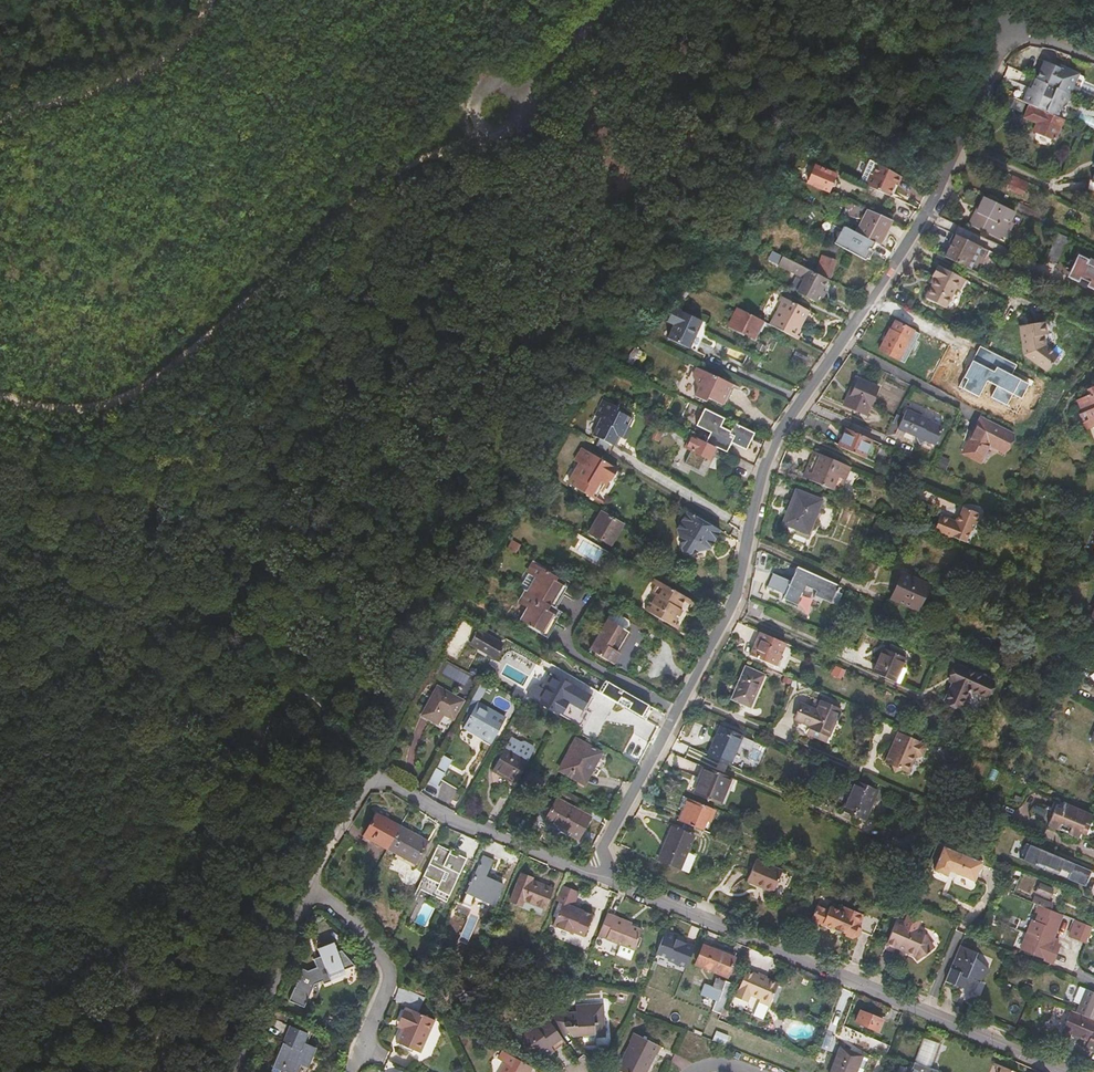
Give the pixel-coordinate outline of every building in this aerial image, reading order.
[(1043,61),(1035,79),(1068,94),(1077,77),(1074,73),(1064,69),(1064,70),(1057,67),(1057,68),(1043,61)] [(1017,84),(1011,97),(1031,106),(1055,116),(1060,104),(1065,101),(1069,94),(1068,94),(1035,79),(1033,78),(1029,89),(1017,84)] [(1056,141),(1065,120),(1055,116),(1031,106),(1026,118),(1038,124),(1035,132),(1056,141)] [(1085,130),(1078,126),(1075,134),(1082,137),(1085,130)] [(839,174),(818,164),(809,185),(830,194),(839,174)] [(898,186),(903,176),(881,165),(875,176),(873,175),(867,186),(890,196),(895,185),(898,186)] [(1030,183),(1015,177),(1009,189),(1024,196),(1030,183)] [(973,210),(977,212),(985,197),(981,195),(973,210)] [(971,225),(1001,240),(1002,236),(1007,239),(1014,223),(1011,222),(1016,212),(985,197),(977,212),(971,225)] [(1017,212),(1041,224),(1044,218),(1040,216),(1041,214),(1021,204),(1017,212)] [(879,234),(886,218),(864,209),(854,231),(878,243),(881,235),(879,234)] [(854,231),(848,228),(838,245),(866,259),(872,248),(875,250),(878,244),(878,243),(854,231)] [(1060,233),(1052,250),(1062,254),(1070,238),(1060,233)] [(947,258),(973,270),(983,248),(958,236),(947,258)] [(1062,254),(1052,250),(1046,262),(1057,266),(1062,254)] [(1093,290),(1093,262),(1080,256),(1072,271),(1075,272),(1072,279),(1093,290)] [(829,280),(784,257),(780,266),(800,276),(799,278),(805,281),(799,294),(821,305),(827,293),(824,291),(829,280)] [(837,262),(823,257),(817,273),(831,279),(837,262)] [(939,266),(934,276),(937,278),(934,284),(927,298),(946,308),(957,288),(960,289),(966,279),(939,266)] [(697,287),(689,282),(675,298),(683,302),(697,287)] [(782,303),(770,325),(798,340),(806,328),(802,325),(809,311),(785,298),(782,303)] [(676,307),(673,315),(700,328),(704,320),(676,307)] [(767,323),(738,309),(730,326),(756,338),(760,330),(763,331),(767,323)] [(700,328),(673,315),(670,320),(677,324),(673,332),(693,341),(700,328)] [(892,330),(917,343),(922,335),(896,321),(892,330)] [(1045,323),(1033,325),(1033,328),(1022,329),(1025,356),(1047,371),(1058,356),(1046,347),(1044,336),(1046,335),(1045,323)] [(798,340),(800,341),(807,329),(806,328),(798,340)] [(892,330),(891,329),(879,351),(900,362),(907,348),(912,351),(917,343),(892,330)] [(693,341),(673,332),(670,337),(690,348),(693,341)] [(643,351),(636,348),(629,358),(636,362),(643,351)] [(809,358),(796,352),(793,360),(806,366),(809,358)] [(700,389),(698,392),(714,400),(713,400),(727,407),(736,387),(699,369),(694,378),(700,389)] [(947,384),(958,391),(963,383),(951,376),(947,384)] [(845,406),(867,415),(879,388),(857,379),(845,406)] [(1088,390),(1090,396),(1080,400),(1085,413),(1082,414),(1089,430),(1093,428),(1093,388),(1088,390)] [(714,400),(698,392),(696,397),(707,402),(709,398),(713,400),(714,400)] [(633,419),(622,413),(618,411),(620,408),(605,400),(596,416),(602,419),(595,435),(616,447),(620,439),(619,436),(626,433),(633,419)] [(706,409),(698,425),(712,432),(716,434),(728,440),(733,442),(739,446),(747,428),(736,423),(733,431),(723,427),(727,419),(709,410),(706,409)] [(937,445),(944,427),(907,411),(900,429),(918,437),(921,445),(930,441),(937,445)] [(964,454),(982,463),(990,446),(1005,453),(1014,435),(982,419),(964,454)] [(756,433),(747,428),(739,446),(748,450),(756,433)] [(839,447),(866,458),(873,441),(847,429),(839,447)] [(664,434),(655,430),(650,441),(658,445),(664,434)] [(716,434),(712,432),(707,442),(717,448),(727,453),(733,442),(728,440),(725,445),(714,440),(716,434)] [(728,440),(716,434),(714,440),(725,445),(728,440)] [(707,442),(693,435),(687,448),(711,460),(717,448),(707,442)] [(571,484),(593,497),(595,495),(598,489),(602,490),(609,477),(612,479),(618,469),(583,448),(576,461),(583,465),(579,471),(578,471),(571,484)] [(847,481),(853,468),(815,452),(806,473),(813,476),(811,480),(839,492),(844,480),(847,481)] [(936,466),(945,470),(948,462),(939,458),(936,466)] [(795,539),(806,543),(823,501),(798,491),(784,524),(798,530),(795,539)] [(595,495),(593,497),(603,503),(604,501),(595,495)] [(965,507),(963,514),(977,521),(980,513),(965,507)] [(625,524),(603,511),(591,533),(612,546),(625,524)] [(977,521),(963,514),(962,515),(961,515),(958,523),(942,516),(935,531),(952,538),(952,536),(967,542),(973,528),(974,529),(977,521)] [(722,543),(727,535),(714,527),(713,529),(707,525),(707,523),(694,515),(684,534),(689,552),(699,558),(716,554),(720,548),(717,546),(720,542),(722,543)] [(521,545),(513,541),(509,548),(517,553),(521,545)] [(865,575),(873,578),(880,562),(872,558),(865,575)] [(536,562),(529,573),(531,574),(539,580),(537,584),(536,583),(530,592),(527,591),(520,602),(530,608),(523,621),(547,636),(555,623),(549,619),(553,612),(548,609),(551,604),(560,609),(567,596),(559,591),(563,584),(557,580),(560,576),(536,562)] [(840,589),(841,586),(799,567),(793,582),(774,574),(769,587),(786,595),(785,599),(799,605),(807,586),(819,592),(817,596),(831,602),(833,597),(835,598),(838,593),(840,593),(842,589),(840,589)] [(531,574),(522,587),(527,591),(530,592),(536,583),(537,584),(539,580),(531,574)] [(893,599),(918,611),(930,585),(915,579),(904,574),(893,599)] [(660,582),(658,585),(653,595),(657,597),(653,604),(651,603),(647,611),(674,627),(676,624),(683,610),(681,609),(686,601),(687,598),(660,582)] [(612,609),(607,618),(626,629),(629,622),(628,619),(612,609)] [(626,629),(607,618),(590,647),(595,651),(630,671),(639,655),(644,659),(650,650),(644,646),(650,636),(640,630),(634,639),(626,634),(626,629)] [(634,639),(640,630),(642,626),(628,619),(629,622),(626,629),(626,634),(634,639)] [(472,644),(492,655),(500,642),(480,630),(472,644)] [(780,660),(783,652),(787,644),(762,633),(752,656),(771,664),(774,657),(780,660)] [(500,642),(492,655),(497,658),(505,644),(500,642)] [(792,656),(795,648),(787,644),(783,652),(792,656)] [(874,672),(897,682),(907,658),(885,648),(874,672)] [(947,701),(963,707),(970,690),(986,697),(993,681),(959,666),(952,682),(954,683),(947,701)] [(733,700),(747,707),(752,695),(756,697),(765,676),(746,667),(733,700)] [(594,697),(556,676),(547,691),(536,686),(530,696),(582,727),(585,721),(581,718),(594,697)] [(794,681),(786,678),(784,683),(791,686),(794,681)] [(483,680),(472,699),(475,701),(480,700),(489,683),(483,680)] [(655,708),(607,680),(600,693),(631,711),(648,721),(655,708)] [(1069,686),(1079,690),(1081,684),(1071,680),(1069,686)] [(801,690),(802,687),(803,684),(795,681),(793,686),(801,690)] [(1077,695),(1079,690),(1069,686),(1067,691),(1077,695)] [(464,701),(439,687),(423,715),(439,724),(445,714),(454,720),(464,701)] [(752,695),(747,707),(751,708),(756,697),(752,695)] [(818,710),(822,702),(822,701),(816,699),(812,708),(818,710)] [(840,710),(822,702),(818,710),(812,727),(811,728),(830,736),(840,710)] [(505,718),(480,703),(465,728),(491,743),(505,718)] [(812,727),(818,710),(812,708),(807,706),(802,707),(797,717),(800,722),(812,727)] [(708,755),(730,765),(743,737),(721,727),(708,755)] [(908,755),(916,758),(917,755),(920,757),(922,757),(923,756),(924,754),(926,750),(927,749),(925,744),(924,744),(922,743),(923,742),(899,733),(894,746),(893,749),(908,755)] [(512,739),(507,748),(530,760),(535,751),(533,747),(533,746),(525,741),(525,742),(521,744),(512,739)] [(603,754),(578,739),(560,770),(585,785),(603,754)] [(1022,747),(1014,744),(1008,758),(1015,762),(1022,747)] [(494,772),(516,784),(530,760),(507,748),(494,772)] [(908,755),(893,749),(891,752),(886,763),(893,766),(896,771),(901,769),(901,770),(903,766),(908,755)] [(911,769),(916,758),(908,755),(903,766),(911,769)] [(452,763),(443,757),(429,782),(438,787),(442,780),(459,790),(467,776),(450,766),(452,763)] [(732,778),(706,768),(696,795),(721,805),(732,778)] [(529,775),(546,784),(549,779),(532,770),(529,775)] [(529,775),(525,783),(541,792),(546,784),(529,775)] [(879,791),(857,781),(845,810),(867,820),(879,791)] [(546,821),(579,840),(592,817),(559,799),(546,821)] [(711,823),(716,810),(690,799),(681,822),(702,831),(707,821),(711,823)] [(1077,826),(1082,829),(1085,822),(1090,824),(1093,815),(1063,802),(1059,810),(1055,808),(1052,816),(1077,826)] [(389,849),(402,827),(377,814),(365,837),(389,849)] [(1048,824),(1073,835),(1077,826),(1052,816),(1048,824)] [(1078,837),(1082,829),(1077,826),(1073,835),(1078,837)] [(430,842),(402,827),(389,849),(418,865),(430,842)] [(660,861),(681,870),(688,850),(694,835),(674,827),(660,861)] [(872,839),(865,835),(860,844),(868,847),(872,839)] [(452,849),(439,844),(425,876),(441,883),(439,888),(452,894),(469,857),(459,853),(458,855),(450,852),(452,849)] [(1068,879),(1086,887),(1092,871),(1057,857),(1056,859),(1053,858),(1054,855),(1027,844),(1020,859),(1047,871),(1049,868),(1060,872),(1062,866),(1072,870),(1068,879)] [(974,878),(978,879),(984,864),(946,848),(939,863),(974,878)] [(688,850),(681,870),(690,874),(697,854),(688,850)] [(903,862),(909,865),(914,853),(908,851),(903,862)] [(493,861),(484,858),(464,901),(472,905),(476,896),(496,905),(504,887),(485,877),(493,861)] [(782,872),(756,861),(748,880),(775,891),(782,872)] [(977,883),(978,879),(974,878),(939,863),(936,871),(948,876),(949,875),(950,872),(958,875),(973,882),(977,883)] [(903,869),(899,867),(895,876),(899,878),(903,869)] [(535,879),(524,875),(513,902),(534,911),(536,905),(546,909),(553,890),(534,882),(535,879)] [(1052,890),(1041,885),(1038,892),(1049,897),(1052,890)] [(581,893),(563,886),(557,901),(564,904),(555,926),(575,934),(576,932),(586,937),(595,916),(575,908),(581,893)] [(1039,905),(1048,908),(1050,902),(1042,899),(1039,905)] [(875,937),(878,929),(844,914),(831,909),(830,912),(819,908),(812,923),(824,928),(825,926),(827,927),(830,930),(833,931),(835,930),(848,935),(848,937),(855,940),(860,938),(863,932),(875,937)] [(844,914),(878,929),(882,921),(866,914),(866,916),(847,908),(844,914)] [(618,916),(610,912),(600,934),(634,949),(642,930),(631,925),(617,919),(618,916)] [(1025,938),(1058,952),(1060,947),(1057,946),(1059,941),(1054,939),(1061,922),(1037,912),(1025,938)] [(917,929),(921,920),(909,915),(906,924),(917,929)] [(633,922),(618,916),(617,919),(631,925),(633,922)] [(898,921),(892,934),(895,935),(899,924),(900,921),(898,921)] [(899,924),(925,935),(926,932),(917,929),(906,924),(900,921),(899,924)] [(1071,937),(1085,944),(1091,929),(1077,923),(1071,937)] [(895,935),(933,951),(934,950),(925,935),(899,924),(895,935)] [(676,931),(666,927),(658,949),(670,953),(669,955),(688,962),(696,942),(685,938),(684,940),(677,937),(677,934),(676,931)] [(918,960),(933,951),(895,935),(892,934),(888,944),(896,948),(916,956),(918,960)] [(335,938),(319,945),(322,953),(316,956),(319,964),(308,968),(304,967),(292,998),(306,1005),(310,995),(317,998),(321,987),(318,986),(321,978),(325,977),(326,980),(348,970),(344,960),(351,957),(343,947),(339,949),(335,938)] [(1054,962),(1058,952),(1025,938),(1021,948),(1054,962)] [(960,943),(958,949),(965,953),(968,946),(960,943)] [(736,958),(704,945),(696,965),(728,977),(736,958)] [(977,950),(968,946),(965,953),(974,957),(977,950)] [(958,949),(953,960),(961,963),(965,953),(958,949)] [(974,957),(990,963),(992,956),(977,950),(974,957)] [(961,963),(983,973),(988,966),(990,963),(974,957),(965,953),(961,963)] [(406,955),(401,960),(408,968),(414,964),(406,955)] [(953,960),(947,976),(963,983),(965,979),(967,976),(971,978),(972,975),(979,978),(983,973),(961,963),(953,960)] [(780,984),(749,971),(740,995),(750,1000),(752,994),(762,999),(762,1002),(771,1005),(780,984)] [(722,1014),(734,985),(717,979),(713,988),(706,985),(702,994),(717,1001),(714,1011),(722,1014)] [(1093,1019),(1093,992),(1087,990),(1078,1013),(1093,1019)] [(636,1010),(643,1013),(650,996),(643,994),(636,1010)] [(569,1010),(552,1023),(565,1041),(572,1035),(576,1041),(587,1040),(598,1039),(598,1041),(610,1041),(608,1006),(579,1008),(580,1016),(573,1016),(569,1010)] [(404,1029),(404,1031),(427,1042),(437,1022),(413,1011),(413,1012),(408,1009),(402,1021),(407,1024),(404,1029)] [(884,1020),(860,1011),(856,1023),(880,1032),(884,1020)] [(1078,1013),(1073,1011),(1064,1031),(1090,1042),(1087,1048),(1093,1051),(1093,1019),(1078,1013)] [(552,1023),(547,1017),(528,1031),(525,1051),(544,1054),(547,1057),(566,1043),(565,1041),(552,1023)] [(274,1058),(283,1061),(286,1063),(287,1062),(303,1069),(309,1057),(310,1057),(314,1048),(302,1043),(306,1033),(288,1026),(274,1056),(273,1056),(272,1058),(274,1058)] [(427,1042),(404,1031),(398,1043),(421,1055),(427,1042)] [(922,1037),(915,1034),(913,1040),(920,1043),(922,1037)] [(641,1037),(637,1045),(633,1043),(631,1043),(618,1070),(622,1071),(646,1071),(654,1055),(656,1055),(660,1047),(641,1037)] [(599,1050),(598,1041),(598,1039),(587,1040),(588,1050),(599,1050)] [(928,1040),(926,1039),(916,1063),(918,1064),(930,1068),(940,1045),(928,1040)] [(841,1048),(832,1071),(857,1071),(863,1056),(841,1048)] [(504,1051),(499,1059),(508,1064),(504,1071),(532,1071),(534,1068),(504,1051)] [(920,1071),(940,1071),(930,1068),(916,1063),(913,1069),(920,1071)]
